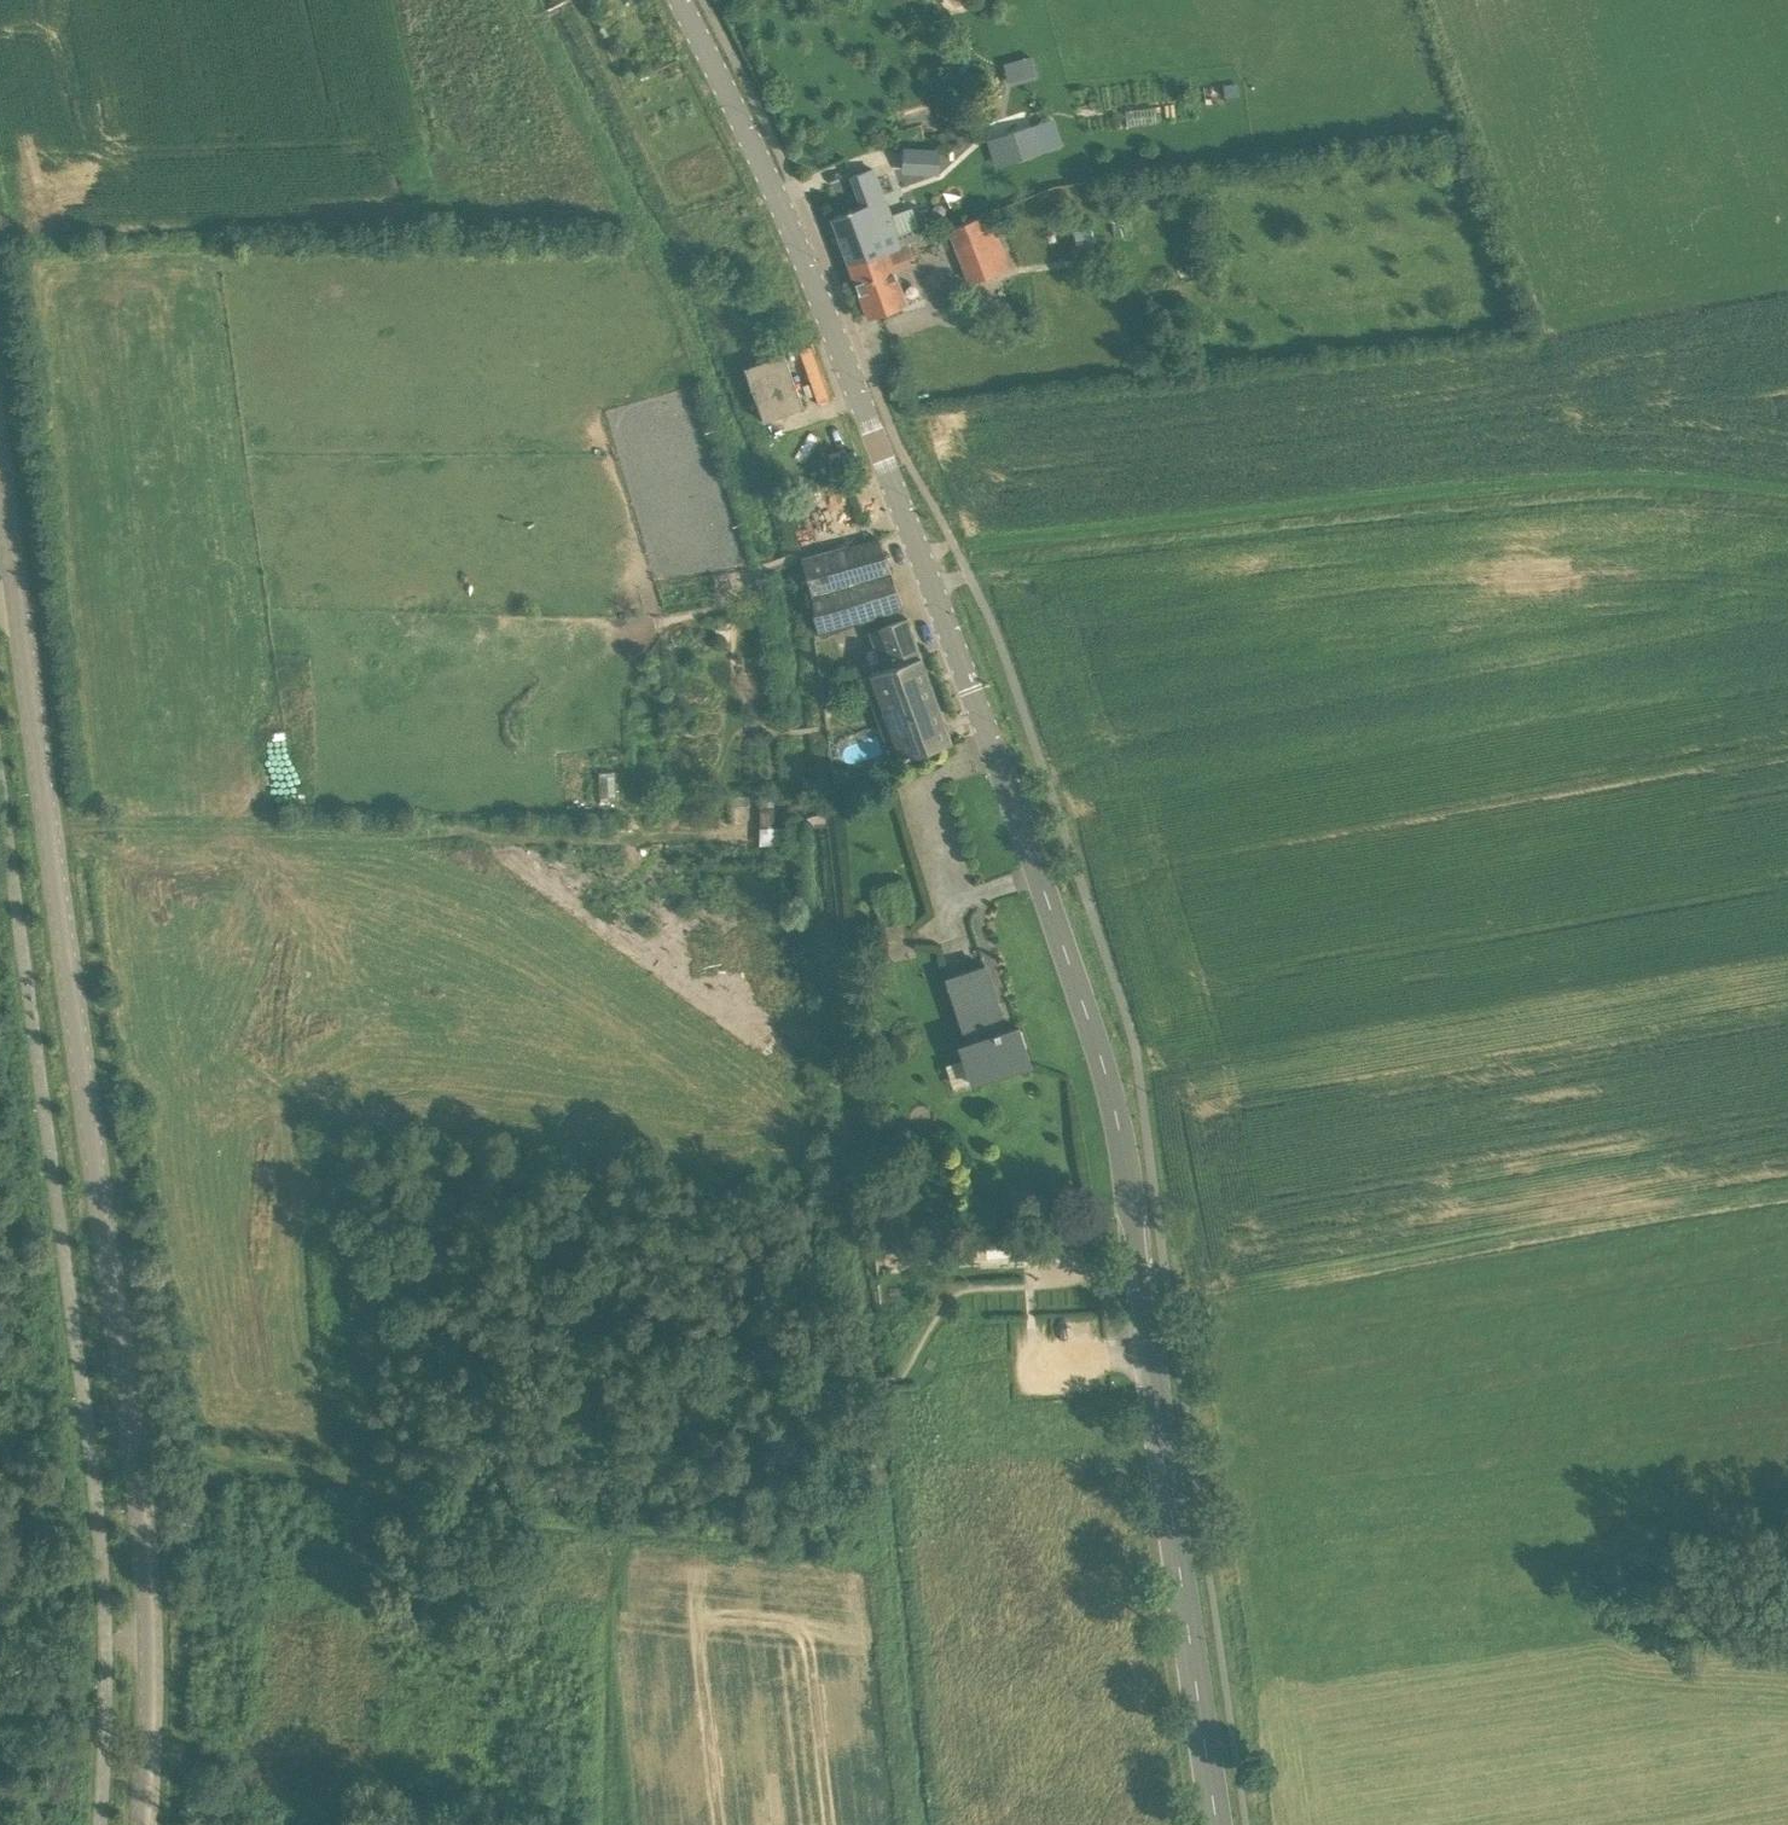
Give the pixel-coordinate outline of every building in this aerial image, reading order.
[(1036,62),(1011,70),(1028,126),(984,142),(992,161),(1013,153),(1016,162),(1061,146),(1049,113),(1043,91),(1045,90),(1036,62)] [(1125,110),(1127,125),(1158,119),(1155,105),(1125,110)] [(904,148),(902,173),(939,175),(940,151),(904,148)] [(924,225),(920,227),(913,208),(892,215),(876,168),(851,177),(862,207),(832,217),(844,249),(850,267),(890,252),(902,248),(929,237),(924,225)] [(971,285),(1012,270),(991,215),(950,231),(971,285)] [(1098,258),(1094,242),(1106,239),(1103,225),(1074,231),(1081,262),(1098,258)] [(1055,233),(1047,236),(1049,243),(1057,241),(1055,233)] [(850,267),(868,319),(909,305),(897,271),(915,264),(910,248),(891,254),(890,252),(850,267)] [(803,406),(787,362),(784,354),(745,368),(764,420),(803,406)] [(816,589),(894,568),(884,531),(805,553),(816,589)] [(826,626),(905,605),(894,568),(816,589),(826,626)] [(900,761),(951,743),(908,620),(870,633),(883,671),(870,675),(900,761)] [(967,973),(949,978),(969,1041),(959,1044),(971,1084),(1032,1065),(1020,1027),(1003,1032),(983,968),(967,973)]
